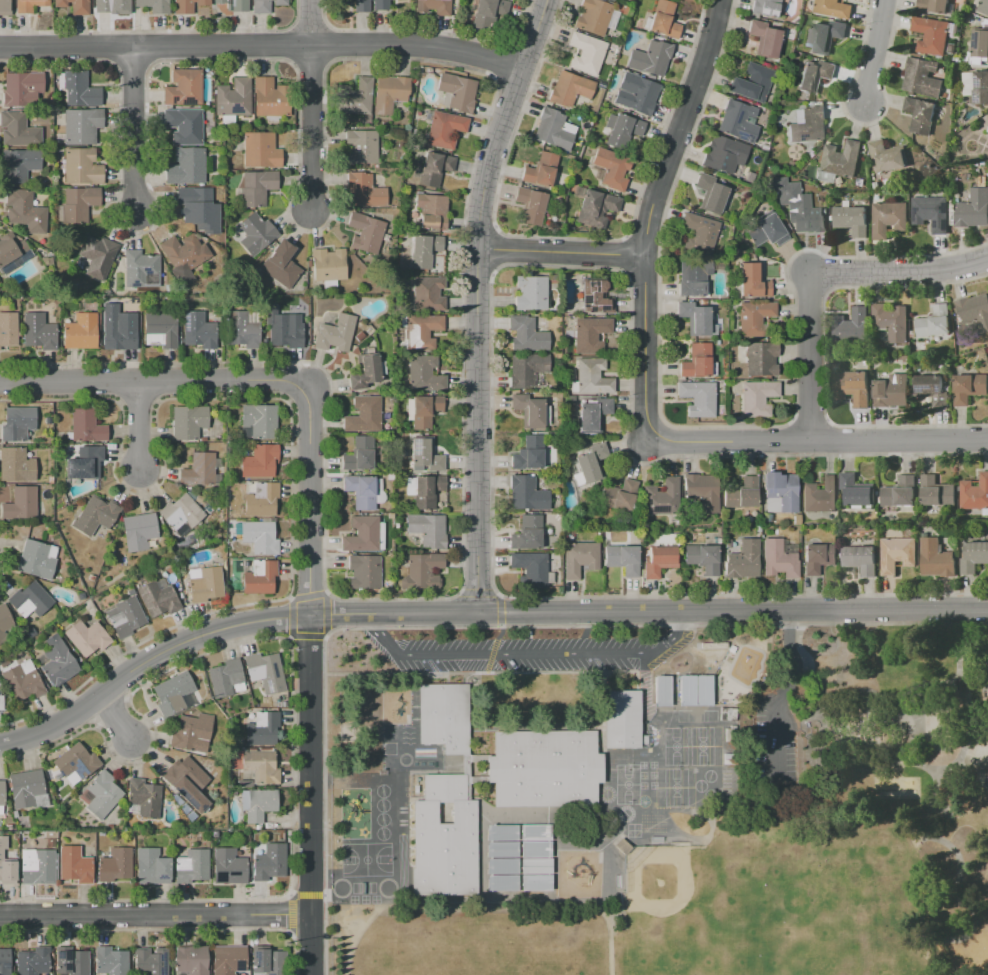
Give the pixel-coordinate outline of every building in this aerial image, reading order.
[(8,12),(0,12),(0,0),(8,0),(8,12)] [(15,12),(15,0),(48,0),(48,6),(32,6),(32,12),(15,12)] [(54,7),(54,0),(88,0),(88,15),(71,15),(71,2),(66,2),(66,7),(54,7)] [(94,12),(94,0),(112,0),(112,12),(94,12)] [(136,6),(136,0),(168,0),(168,14),(150,14),(150,6),(136,6)] [(174,14),(174,0),(209,0),(209,6),(196,6),(196,2),(192,2),(192,13),(174,14)] [(213,4),(213,0),(247,0),(247,11),(226,11),(226,4),(213,4)] [(252,14),(252,0),(287,0),(287,5),(274,5),(274,1),(270,1),(270,14),(252,14)] [(354,13),(354,0),(369,0),(369,13),(354,13)] [(373,10),(372,0),(386,0),(386,10),(373,10)] [(449,0),(450,0),(450,14),(435,13),(435,10),(416,9),(416,0),(449,0)] [(470,27),(477,0),(502,0),(509,2),(505,19),(492,15),(488,32),(470,27)] [(579,9),(582,0),(597,0),(613,6),(602,37),(573,27),(577,16),(579,17),(581,10),(579,9)] [(647,30),(656,0),(664,0),(674,3),(670,16),(672,16),(671,21),(681,24),(676,39),(647,30)] [(751,13),(754,0),(780,0),(776,18),(751,13)] [(814,12),(816,0),(840,0),(840,1),(843,2),(843,0),(845,0),(844,3),(853,4),(851,19),(814,12)] [(917,10),(918,0),(949,0),(947,13),(931,10),(931,12),(917,10)] [(978,10),(982,0),(987,0),(987,15),(978,10)] [(913,15),(949,21),(944,55),(917,51),(919,39),(924,40),(926,32),(911,30),(913,15)] [(754,55),(758,37),(747,35),(750,19),(767,22),(766,27),(781,30),(775,59),(754,55)] [(830,25),(831,20),(848,23),(845,39),(833,36),(830,55),(809,51),(810,44),(804,43),(807,27),(814,28),(815,22),(830,25)] [(975,29),(987,30),(987,57),(974,56),(975,29)] [(572,31),(607,43),(595,76),(568,67),(573,55),(578,57),(581,50),(567,45),(572,31)] [(625,67),(630,49),(645,54),(649,38),(673,45),(668,60),(666,59),(660,78),(625,67)] [(902,89),(907,70),(906,69),(910,55),(940,63),(937,73),(931,71),(930,77),(944,80),(940,98),(902,89)] [(797,89),(804,60),(818,64),(819,60),(837,64),(833,79),(822,77),(818,94),(797,89)] [(726,91),(733,76),(746,82),(749,75),(742,72),(747,61),(774,72),(761,104),(753,100),(752,101),(726,91)] [(595,83),(588,100),(576,95),(570,108),(563,105),(562,107),(546,100),(552,87),(553,87),(561,68),(595,83)] [(163,105),(163,87),(176,87),(176,83),(171,83),(171,69),(201,69),(201,104),(163,105)] [(101,106),(66,106),(66,89),(63,89),(63,70),(86,70),(86,87),(101,87),(101,106)] [(975,71),(987,70),(987,103),(975,104),(974,95),(965,96),(964,72),(975,72),(975,71)] [(624,71),(659,84),(652,102),(654,103),(649,117),(612,103),(624,71)] [(4,73),(42,72),(42,92),(36,92),(36,105),(2,106),(2,91),(4,91),(4,73)] [(471,114),(447,109),(447,106),(441,105),(444,92),(435,90),(440,72),(477,81),(473,100),(474,101),(471,114)] [(215,116),(215,85),(228,85),(228,90),(232,90),(232,76),(250,76),(250,116),(215,116)] [(289,116),(254,116),(254,76),(273,76),(273,89),(275,89),(275,85),(289,85),(289,116)] [(372,77),(369,114),(335,112),(337,85),(349,85),(349,90),(356,91),(357,76),(372,77)] [(376,77),(396,78),(396,77),(409,78),(407,102),(392,101),(391,115),(373,114),(376,77)] [(907,96),(937,103),(929,135),(910,130),(914,113),(904,110),(907,96)] [(717,130),(724,112),(722,112),(728,97),(756,109),(753,118),(748,115),(745,121),(759,126),(752,144),(717,130)] [(532,137),(540,120),(537,119),(543,105),(558,112),(558,113),(565,116),(563,121),(578,127),(568,152),(532,137)] [(826,139),(789,142),(788,124),(795,123),(794,109),(809,108),(809,106),(824,105),(826,139)] [(162,109),(201,109),(202,145),(172,145),(172,132),(176,132),(176,127),(163,127),(162,109)] [(63,110),(98,110),(98,128),(95,128),(95,144),(64,144),(64,142),(55,143),(55,133),(64,133),(63,110)] [(432,110),(468,118),(465,132),(451,129),(449,137),(455,139),(452,151),(424,145),(432,110)] [(6,127),(0,127),(0,111),(25,111),(25,127),(40,127),(40,146),(1,146),(1,130),(6,130),(6,127)] [(640,137),(630,133),(624,150),(604,143),(610,129),(604,126),(609,113),(615,116),(617,112),(645,123),(640,137)] [(377,163),(345,164),(345,152),(349,152),(349,145),(345,145),(345,131),(376,130),(377,163)] [(243,132),(274,131),(274,149),(280,149),(281,166),(243,166),(243,132)] [(749,146),(742,163),(728,158),(723,172),(716,169),(716,171),(700,164),(705,152),(706,152),(715,132),(749,146)] [(854,178),(838,174),(836,183),(813,178),(816,166),(822,167),(827,144),(839,146),(838,151),(845,153),(848,138),(862,142),(854,178)] [(869,142),(884,138),(887,149),(904,145),(910,167),(881,173),(877,157),(873,158),(869,142)] [(597,147),(631,160),(627,171),(624,170),(621,177),(626,179),(621,193),(605,187),(606,185),(599,183),(604,169),(590,164),(597,147)] [(64,149),(95,148),(95,162),(91,162),(91,165),(104,165),(104,183),(64,184),(64,149)] [(204,148),(204,182),(165,183),(165,165),(178,165),(177,162),(173,162),(173,148),(204,148)] [(425,149),(445,153),(445,155),(455,158),(452,172),(442,170),(437,188),(417,184),(419,178),(413,177),(415,167),(421,168),(425,149)] [(2,150),(40,150),(41,170),(26,170),(26,184),(2,184),(2,168),(4,168),(4,162),(2,162),(2,150)] [(520,181),(524,164),(534,166),(534,162),(537,163),(540,151),(559,155),(551,188),(520,181)] [(693,186),(699,171),(720,180),(718,184),(728,188),(718,215),(698,208),(704,191),(693,186)] [(242,172),(277,172),(277,189),(265,189),(265,206),(240,207),(240,187),(242,187),(242,172)] [(348,206),(348,187),(347,187),(347,172),(371,172),(371,188),(386,188),(386,206),(348,206)] [(575,186),(583,189),(580,197),(572,194),(575,186)] [(972,186),(987,187),(987,225),(970,225),(970,227),(956,226),(957,201),(972,202),(972,186)] [(176,187),(192,187),(212,187),(212,203),(214,203),(214,222),(191,222),(191,206),(176,206),(176,187)] [(540,227),(520,223),(524,203),(514,201),(517,187),(547,193),(540,227)] [(64,188),(100,188),(100,205),(87,205),(87,223),(57,223),(57,204),(64,204),(64,188)] [(575,222),(584,188),(620,198),(616,212),(607,210),(602,213),(601,217),(606,218),(603,230),(575,222)] [(45,234),(25,233),(25,224),(6,223),(6,208),(11,208),(11,205),(5,205),(6,189),(33,190),(32,207),(46,208),(45,234)] [(794,233),(793,223),(788,223),(785,194),(809,192),(810,208),(825,207),(827,230),(794,233)] [(447,196),(445,230),(420,228),(421,207),(415,207),(416,193),(447,196)] [(914,197),(949,197),(948,234),(933,234),(933,220),(926,220),(926,224),(913,224),(914,197)] [(873,239),(873,202),(908,202),(908,231),(897,231),(897,225),(889,225),(888,239),(873,239)] [(853,228),(834,227),(834,206),(867,206),(867,224),(868,224),(868,238),(853,238),(853,228)] [(266,219),(278,234),(251,257),(238,242),(245,236),(236,225),(253,211),(263,222),(266,219)] [(743,229),(772,211),(789,238),(775,246),(772,241),(768,243),(766,240),(754,247),(743,229)] [(350,212),(385,222),(375,255),(349,247),(353,236),(357,237),(360,230),(346,226),(350,212)] [(684,212),(718,223),(708,254),(687,248),(693,230),(679,226),(684,212)] [(29,249),(0,266),(0,236),(11,230),(18,242),(23,239),(29,249)] [(158,244),(173,235),(180,246),(183,244),(181,240),(193,233),(200,245),(203,243),(211,256),(208,257),(209,259),(178,277),(158,244)] [(410,269),(412,234),(442,236),(441,251),(431,251),(430,270),(410,269)] [(119,245),(103,282),(84,274),(90,260),(77,254),(85,235),(99,241),(101,236),(119,245)] [(281,238),(295,248),(287,259),(302,270),(288,290),(258,268),(281,238)] [(312,281),(311,249),(325,249),(325,252),(333,251),(333,249),(345,248),(346,280),(312,281)] [(123,250),(140,250),(140,255),(159,255),(159,287),(125,287),(124,257),(123,257),(123,250)] [(678,296),(678,281),(679,281),(678,262),(711,262),(711,275),(705,275),(705,295),(678,296)] [(740,262),(759,262),(759,280),(770,280),(770,297),(740,297),(740,262)] [(413,311),(413,277),(444,277),(444,289),(439,289),(439,297),(445,297),(445,311),(413,311)] [(515,311),(515,295),(518,294),(518,288),(515,288),(515,277),(546,277),(547,310),(515,311)] [(582,313),(581,279),(603,278),(607,281),(607,288),(604,292),(604,298),(613,298),(613,312),(582,313)] [(160,285),(169,285),(169,293),(160,293),(160,285)] [(970,298),(987,293),(987,331),(981,333),(978,322),(962,326),(955,300),(969,297),(970,298)] [(688,336),(688,317),(676,317),(676,302),(692,302),(692,307),(710,307),(710,336),(688,336)] [(738,302),(775,302),(775,317),(761,317),(761,325),(768,325),(768,337),(738,337),(738,302)] [(907,305),(908,343),(890,343),(890,328),(873,328),(873,303),(890,303),(890,309),(896,309),(896,306),(907,305)] [(916,319),(933,317),(932,304),(948,303),(951,333),(918,336),(916,319)] [(853,306),(868,306),(868,342),(834,342),(834,315),(845,315),(845,319),(853,319),(853,306)] [(182,311),(204,311),(204,323),(213,323),(213,331),(216,331),(217,348),(200,348),(200,344),(182,344),(182,311)] [(226,311),(247,311),(247,323),(260,323),(260,349),(244,349),(243,345),(226,345),(226,311)] [(17,347),(0,347),(0,312),(17,312),(17,347)] [(103,312),(124,312),(124,314),(135,314),(135,322),(137,322),(137,349),(121,349),(121,345),(104,345),(103,312)] [(23,313),(43,313),(43,323),(56,323),(56,350),(41,350),(41,345),(23,345),(23,313)] [(63,348),(63,322),(74,322),(74,313),(96,313),(97,348),(63,348)] [(144,313),(176,313),(177,348),(161,348),(161,346),(144,346),(144,313)] [(355,317),(346,353),(335,350),(336,347),(328,345),(326,351),(312,348),(317,330),(318,330),(320,323),(335,326),(338,313),(355,317)] [(270,314),(291,314),(291,316),(301,315),(301,322),(302,322),(302,349),(287,349),(287,345),(270,346),(270,314)] [(511,351),(511,339),(514,339),(514,331),(509,331),(509,315),(526,315),(527,317),(533,317),(533,332),(548,331),(548,350),(511,351)] [(407,351),(407,326),(400,326),(400,316),(443,316),(443,331),(428,331),(428,338),(434,338),(434,351),(407,351)] [(574,318),(611,318),(612,333),(597,333),(597,341),(603,340),(603,353),(574,354),(574,318)] [(354,337),(361,331),(365,336),(358,341),(354,337)] [(679,362),(689,362),(689,343),(710,342),(710,376),(679,377),(679,362)] [(745,342),(777,342),(777,355),(774,355),(774,364),(776,364),(777,375),(745,375),(745,342)] [(376,354),(377,361),(384,361),(385,375),(379,375),(380,381),(364,383),(365,387),(348,389),(347,375),(361,374),(359,357),(376,354)] [(510,355),(548,354),(548,372),(533,373),(533,388),(509,388),(508,373),(510,373),(510,355)] [(408,390),(408,355),(436,355),(436,368),(430,368),(430,375),(445,375),(445,390),(408,390)] [(576,393),(576,358),(605,358),(605,370),(599,370),(599,378),(614,378),(614,392),(576,393)] [(870,371),(870,407),(854,408),(854,394),(848,394),(848,399),(834,399),(834,372),(870,371)] [(875,406),(875,380),(891,380),(891,374),(909,373),(909,394),(909,404),(889,405),(889,406),(875,406)] [(917,375),(944,375),(944,391),(949,391),(949,408),(933,408),(933,402),(928,402),(928,397),(917,397),(917,375)] [(955,375),(987,375),(987,394),(970,395),(970,405),(955,405),(955,375)] [(676,382),(715,382),(715,417),(686,417),(686,405),(691,405),(691,397),(676,397),(676,382)] [(741,382),(778,382),(778,397),(763,397),(764,404),(770,404),(770,417),(741,417),(741,382)] [(527,399),(543,399),(543,429),(522,429),(522,410),(511,410),(511,394),(527,394),(527,399)] [(379,396),(379,431),(342,431),(342,416),(357,416),(357,409),(352,409),(352,396),(379,396)] [(412,430),(412,420),(406,420),(406,399),(412,399),(412,396),(443,396),(443,412),(431,412),(431,430),(412,430)] [(579,403),(595,403),(595,398),(612,398),(612,414),(600,414),(601,433),(579,433),(579,403)] [(277,405),(277,440),(251,440),(251,427),(240,427),(240,405),(277,405)] [(173,440),(173,406),(207,407),(207,427),(198,427),(198,440),(173,440)] [(1,441),(1,426),(4,426),(4,407),(35,407),(35,430),(26,430),(26,441),(1,441)] [(71,409),(94,409),(94,426),(107,426),(107,441),(71,441),(71,409)] [(408,433),(432,433),(432,455),(444,455),(443,471),(427,471),(427,466),(408,466),(408,433)] [(511,469),(511,454),(517,454),(517,448),(523,448),(523,435),(542,435),(542,469),(511,469)] [(372,469),(341,469),(341,453),(353,453),(353,436),(372,436),(372,469)] [(583,485),(573,457),(589,452),(588,447),(605,441),(610,456),(599,459),(605,477),(583,485)] [(241,477),(241,457),(251,457),(251,444),(277,444),(277,458),(272,458),(272,477),(241,477)] [(64,478),(64,458),(76,458),(76,446),(103,446),(103,460),(99,460),(99,478),(64,478)] [(34,481),(0,481),(0,447),(25,447),(25,458),(34,458),(34,481)] [(178,483),(178,469),(191,469),(191,453),(214,453),(214,483),(178,483)] [(981,471),(987,471),(987,508),(962,508),(962,480),(981,480),(981,471)] [(764,472),(779,472),(779,474),(797,474),(797,512),(766,512),(766,498),(764,498),(764,472)] [(846,489),(841,489),(841,472),(857,472),(857,483),(876,483),(876,504),(846,504),(846,489)] [(549,510),(510,509),(510,489),(509,489),(510,474),(534,474),(534,490),(549,491),(549,510)] [(682,474),(698,474),(698,475),(718,475),(718,513),(699,513),(699,498),(695,493),(682,493),(682,474)] [(802,483),(814,483),(814,488),(822,488),(822,474),(837,474),(837,511),(802,511),(802,483)] [(882,506),(882,487),(895,487),(895,485),(901,485),(901,474),(916,474),(916,506),(882,506)] [(922,474),(937,474),(937,483),(956,483),(956,505),(922,505),(922,474)] [(414,510),(414,496),(406,495),(406,477),(414,478),(414,475),(445,475),(445,490),(434,490),(434,510),(414,510)] [(342,476),(374,476),(374,510),(354,510),(354,491),(342,491),(342,476)] [(723,507),(723,487),(741,487),(741,476),(757,476),(757,507),(723,507)] [(643,486),(663,486),(663,477),(678,477),(678,514),(643,514),(643,486)] [(638,482),(630,513),(597,505),(602,484),(620,488),(623,478),(638,482)] [(244,516),(244,494),(247,494),(247,483),(279,483),(279,498),(275,498),(275,516),(244,516)] [(0,519),(0,503),(12,503),(12,486),(35,486),(35,519),(0,519)] [(157,512),(169,501),(172,503),(184,492),(205,515),(181,537),(157,512)] [(92,493),(107,502),(109,499),(124,508),(114,526),(110,524),(107,529),(97,524),(89,538),(70,526),(74,519),(76,520),(92,493)] [(197,495),(205,498),(201,505),(194,501),(197,495)] [(121,518),(155,513),(158,537),(148,539),(149,548),(126,552),(121,518)] [(406,514),(444,514),(444,549),(421,549),(421,533),(406,533),(406,514)] [(509,549),(509,533),(519,533),(519,515),(540,515),(540,549),(509,549)] [(378,516),(377,523),(382,523),(382,549),(377,549),(377,550),(341,550),(341,536),(350,536),(350,516),(378,516)] [(240,522),(275,522),(275,530),(279,530),(279,554),(252,554),(252,541),(240,541),(240,535),(233,535),(233,523),(240,523),(240,522)] [(922,575),(922,536),(941,537),(941,552),(957,552),(957,575),(922,575)] [(25,538),(59,548),(50,581),(16,571),(25,538)] [(740,538),(758,538),(757,577),(724,577),(724,553),(740,553),(740,538)] [(783,578),(783,572),(776,572),(776,575),(763,575),(763,538),(781,538),(781,553),(796,553),(796,560),(798,560),(798,578),(783,578)] [(882,575),(883,538),(917,538),(917,566),(897,565),(897,575),(882,575)] [(966,540),(987,541),(987,562),(977,562),(977,574),(961,574),(962,558),(966,558),(966,540)] [(597,570),(587,570),(587,566),(578,566),(578,580),(564,579),(565,543),(598,543),(597,570)] [(804,576),(804,544),(837,544),(837,565),(818,565),(818,576),(804,576)] [(718,576),(703,576),(703,566),(697,566),(697,564),(684,564),(684,545),(718,546),(718,576)] [(861,577),(861,566),(843,566),(843,545),(877,546),(877,577),(861,577)] [(604,567),(604,546),(637,546),(637,577),(623,577),(623,567),(604,567)] [(643,563),(648,563),(648,546),(677,546),(677,568),(659,568),(659,579),(643,579),(643,563)] [(511,552),(548,553),(547,588),(524,588),(524,572),(511,572),(511,552)] [(407,554),(443,554),(443,569),(435,569),(435,575),(438,575),(438,588),(403,588),(403,577),(407,577),(407,554)] [(379,555),(379,588),(349,588),(349,577),(352,577),(352,570),(347,570),(347,555),(379,555)] [(242,593),(242,572),(251,572),(251,560),(277,560),(277,575),(273,575),(273,593),(242,593)] [(188,570),(220,567),(223,596),(206,598),(206,601),(191,603),(189,585),(188,570)] [(89,574),(95,577),(93,582),(87,580),(89,574)] [(135,588),(153,579),(155,582),(163,578),(167,586),(170,585),(181,607),(168,614),(166,610),(150,618),(135,588)] [(33,579),(55,602),(38,618),(31,611),(23,618),(6,601),(18,589),(20,591),(33,579)] [(125,592),(132,588),(134,593),(127,596),(125,592)] [(133,595),(147,621),(131,630),(132,633),(118,640),(104,613),(114,607),(113,605),(133,595)] [(18,636),(0,644),(0,605),(4,603),(18,636)] [(63,633),(79,619),(86,628),(95,621),(112,641),(100,651),(97,647),(84,658),(63,633)] [(25,631),(31,627),(35,634),(30,638),(25,631)] [(79,670),(54,687),(40,667),(48,661),(43,653),(50,648),(44,640),(55,633),(79,670)] [(243,657),(258,653),(259,656),(278,652),(285,681),(262,686),(261,679),(249,681),(243,657)] [(2,671),(28,658),(45,693),(33,699),(31,694),(17,701),(2,671)] [(214,699),(207,669),(224,665),(223,662),(238,659),(245,692),(214,699)] [(186,670),(202,702),(164,721),(156,705),(159,704),(151,688),(186,670)] [(680,675),(695,675),(695,706),(680,707),(680,675)] [(711,706),(696,706),(696,675),(711,675),(711,706)] [(655,676),(669,676),(670,706),(655,707),(655,676)] [(413,800),(421,800),(421,774),(462,774),(461,754),(442,755),(442,744),(418,744),(418,684),(469,684),(470,800),(477,800),(478,894),(411,895),(411,868),(413,868),(413,800)] [(603,748),(602,691),(638,691),(639,748),(603,748)] [(245,745),(245,723),(254,723),(254,711),(279,712),(279,727),(275,727),(275,745),(245,745)] [(214,716),(207,753),(169,746),(171,732),(175,732),(179,716),(196,719),(197,713),(214,716)] [(595,783),(596,806),(493,806),(493,784),(487,784),(486,756),(493,756),(492,732),(595,731),(595,755),(602,755),(602,783),(595,783)] [(51,762),(77,741),(88,755),(92,752),(101,764),(71,788),(51,762)] [(241,751),(275,751),(275,769),(279,769),(279,784),(253,784),(253,771),(241,771),(241,751)] [(160,776),(171,765),(174,768),(186,755),(210,779),(186,802),(160,776)] [(102,768),(114,778),(110,782),(124,793),(101,821),(85,808),(94,796),(85,789),(102,768)] [(8,774),(41,769),(47,804),(14,810),(8,774)] [(128,778),(144,779),(144,784),(160,785),(157,817),(137,815),(138,806),(126,804),(128,778)] [(241,790),(277,790),(277,811),(262,811),(262,824),(245,824),(245,810),(241,810),(241,790)] [(192,823),(198,818),(203,825),(197,829),(192,823)] [(520,824),(551,824),(551,841),(521,841),(520,824)] [(487,841),(487,825),(518,825),(518,841),(487,841)] [(15,884),(0,884),(0,836),(7,836),(7,849),(4,849),(4,861),(15,861),(15,884)] [(487,841),(518,841),(518,858),(487,858),(487,841)] [(521,841),(551,841),(552,857),(521,858),(521,841)] [(253,880),(253,854),(264,855),(264,843),(285,843),(285,877),(267,877),(267,880),(253,880)] [(59,846),(80,846),(80,857),(92,857),(92,884),(77,884),(77,880),(58,880),(59,846)] [(98,882),(98,857),(108,857),(108,848),(130,848),(130,882),(98,882)] [(136,848),(158,848),(158,857),(169,857),(169,884),(135,883),(136,848)] [(212,848),(235,848),(235,858),(247,858),(247,883),(212,883),(212,848)] [(175,883),(175,857),(186,857),(186,849),(208,849),(208,880),(189,880),(189,883),(175,883)] [(21,885),(21,850),(54,850),(54,885),(21,885)] [(521,858),(552,857),(552,874),(521,874),(521,858)] [(487,858),(518,858),(519,875),(487,875),(487,858)] [(521,874),(552,874),(552,891),(521,891),(521,874)] [(487,875),(519,875),(519,891),(487,891),(487,875)] [(234,971),(234,974),(213,974),(213,946),(246,946),(246,971),(234,971)] [(48,947),(48,974),(16,974),(16,951),(33,951),(33,947),(48,947)] [(128,951),(128,974),(107,974),(107,973),(94,973),(94,947),(110,947),(110,951),(128,951)] [(167,948),(167,974),(144,974),(134,974),(134,948),(149,948),(149,954),(154,954),(154,948),(167,948)] [(207,948),(207,974),(185,974),(185,972),(175,972),(175,948),(207,948)] [(10,949),(10,974),(0,974),(0,949),(10,949)] [(284,951),(284,974),(264,974),(264,973),(252,973),(252,950),(268,950),(268,951),(284,951)] [(88,951),(88,974),(68,974),(68,973),(55,973),(55,951),(88,951)]
